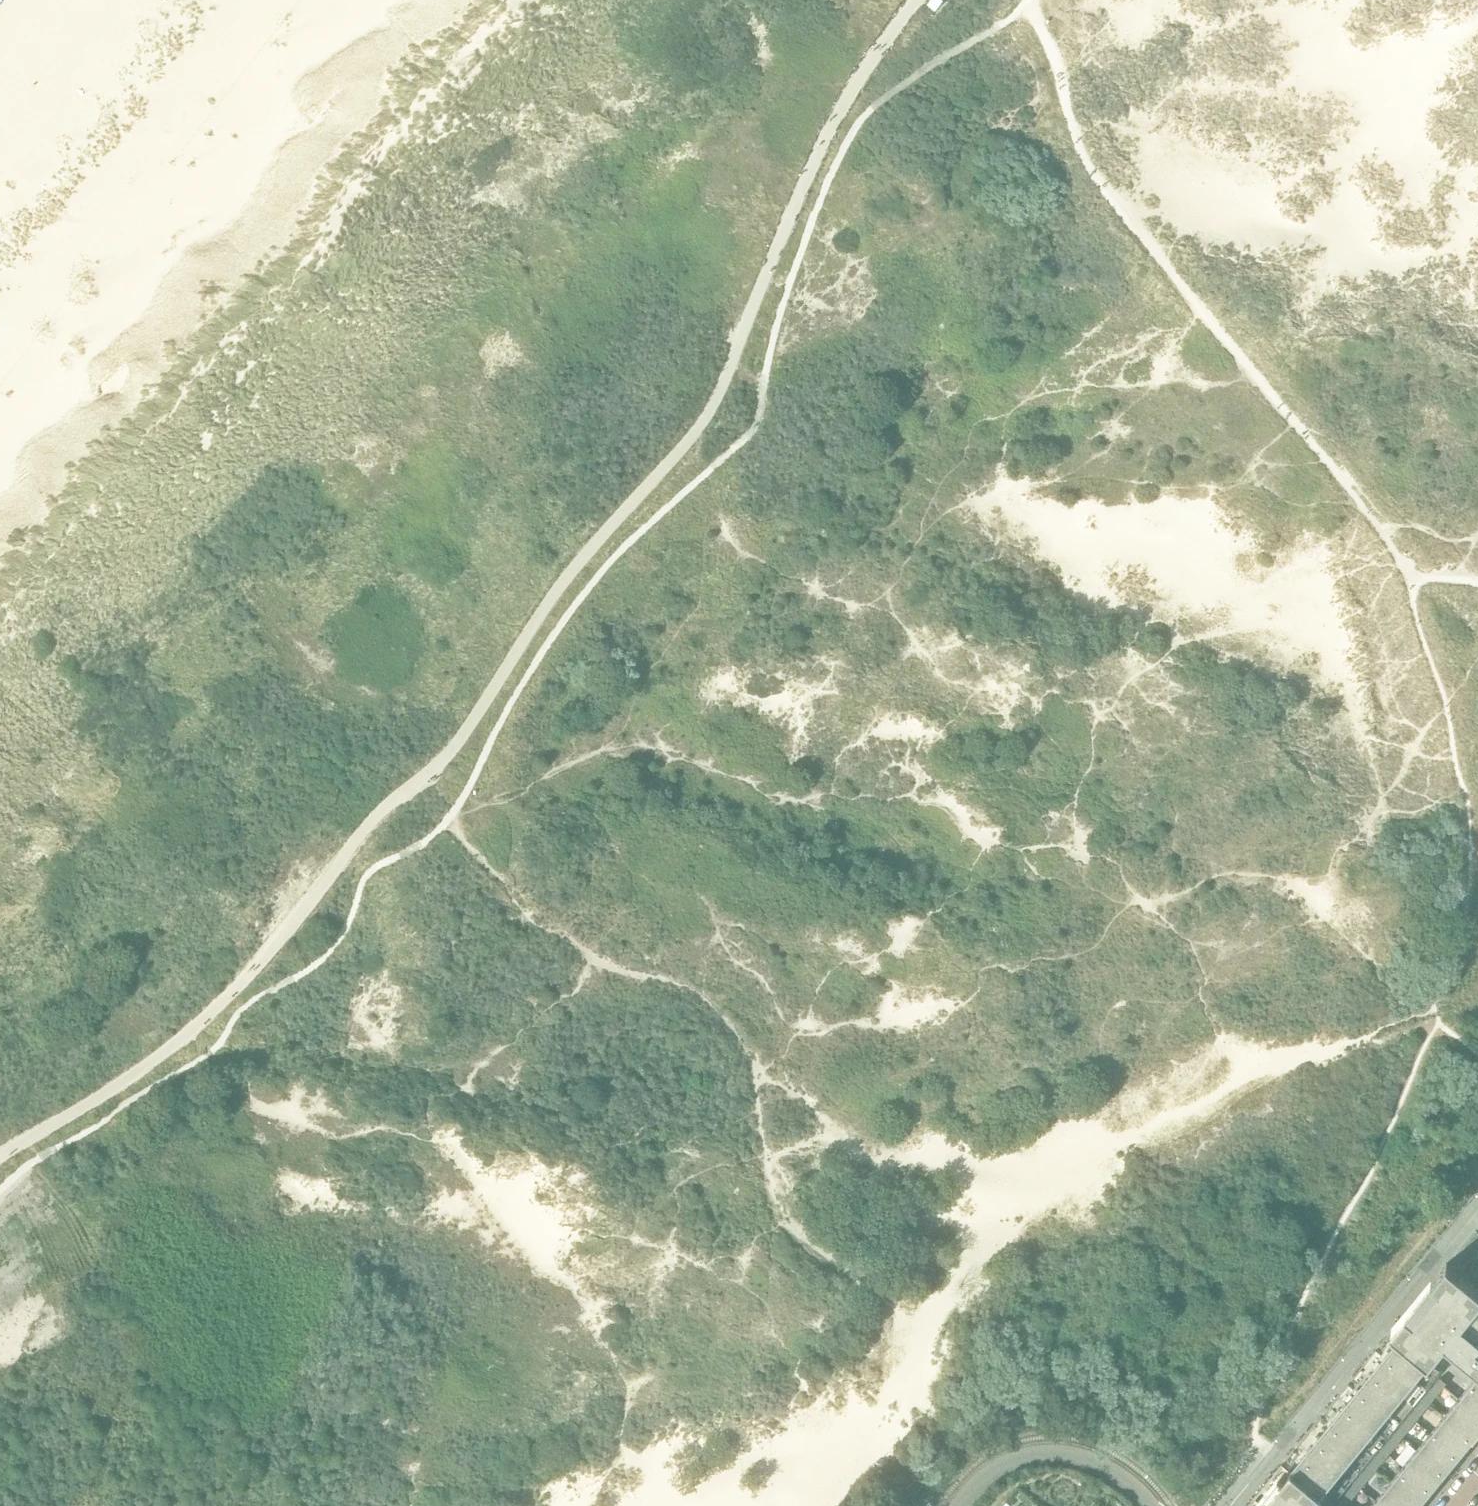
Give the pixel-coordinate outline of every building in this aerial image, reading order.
[(1249,1505),(1312,1505),(1320,1496),(1325,1490),(1340,1472),(1355,1454),(1369,1436),(1384,1418),(1399,1400),(1413,1382),(1428,1364),(1445,1343),(1477,1370),(1477,1289),(1448,1265),(1447,1264),(1390,1333),(1376,1351),(1361,1369),(1346,1387),(1332,1405),(1317,1423),(1302,1441),(1288,1459),(1273,1477),(1249,1505)] [(1476,1377),(1459,1398),(1477,1414),(1477,1375),(1476,1377)] [(1440,1392),(1446,1384),(1440,1379),(1433,1387),(1440,1392)] [(1433,1401),(1440,1392),(1433,1387),(1426,1396),(1433,1401)] [(1426,1409),(1433,1401),(1426,1396),(1419,1404),(1426,1409)] [(1459,1398),(1444,1416),(1473,1440),(1477,1434),(1477,1414),(1459,1398)] [(1419,1418),(1426,1409),(1419,1404),(1412,1412),(1419,1418)] [(1412,1426),(1419,1418),(1412,1412),(1406,1421),(1412,1426)] [(1473,1440),(1444,1416),(1429,1434),(1458,1458),(1473,1440)] [(1406,1433),(1412,1426),(1406,1421),(1399,1429),(1405,1435),(1406,1433)] [(1398,1443),(1405,1435),(1399,1429),(1392,1438),(1398,1443)] [(1458,1458),(1429,1434),(1414,1452),(1444,1476),(1458,1458)] [(1391,1451),(1398,1443),(1392,1438),(1385,1446),(1391,1451)] [(1385,1460),(1391,1451),(1385,1446),(1378,1455),(1385,1460)] [(1444,1476),(1414,1452),(1400,1470),(1429,1494),(1444,1476)] [(1378,1468),(1385,1460),(1378,1455),(1371,1463),(1378,1468)] [(1371,1477),(1378,1468),(1371,1463),(1364,1471),(1371,1477)] [(1400,1470),(1385,1488),(1407,1505),(1419,1505),(1429,1494),(1400,1470)] [(1364,1485),(1370,1477),(1371,1477),(1364,1471),(1357,1480),(1364,1485)] [(1357,1493),(1364,1485),(1357,1480),(1351,1488),(1357,1493)] [(1350,1502),(1357,1493),(1351,1488),(1344,1497),(1350,1502)] [(1385,1488),(1371,1505),(1407,1505),(1385,1488)] [(1350,1502),(1344,1497),(1337,1505),(1338,1505),(1347,1505),(1350,1502)]
